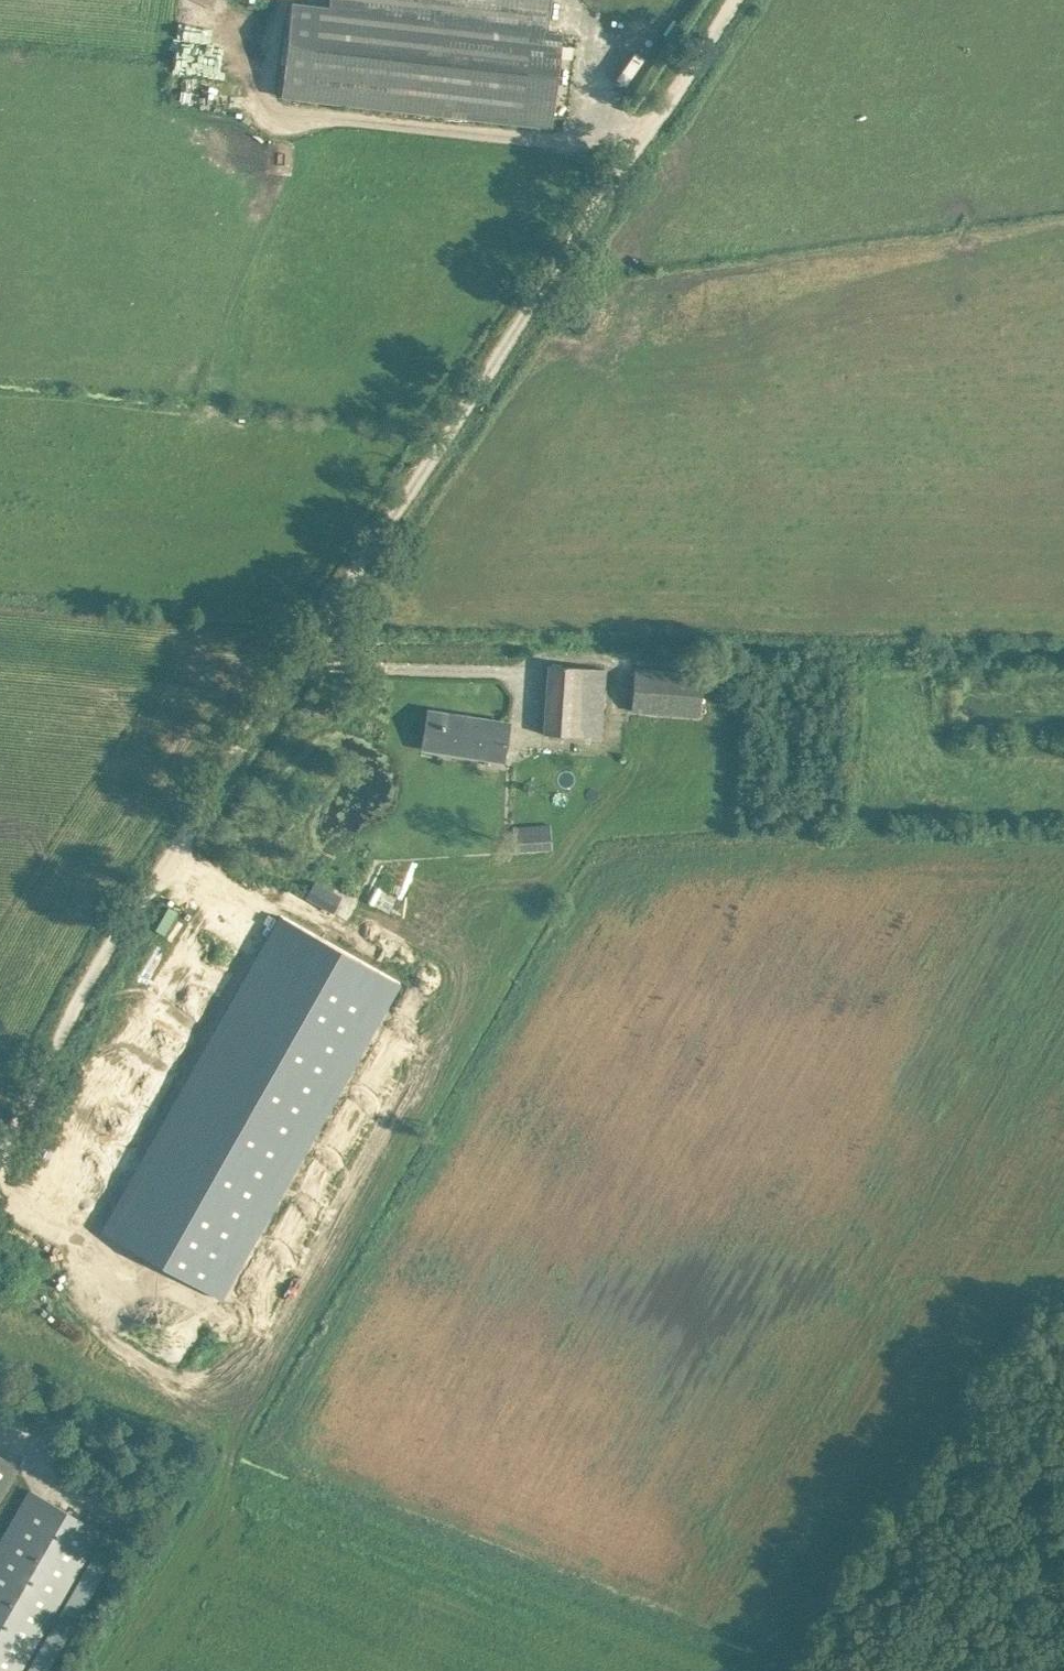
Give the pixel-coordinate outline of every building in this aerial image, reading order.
[(328,4),(295,0),(291,0),(280,97),(552,127),(562,34),(547,32),(550,5),(549,5),(550,0),(329,0),(328,4)] [(544,734),(601,738),(605,668),(548,665),(544,734)] [(632,710),(700,716),(703,674),(635,668),(632,710)] [(428,710),(422,742),(458,748),(457,754),(503,761),(509,723),(428,710)] [(513,824),(515,849),(551,846),(549,821),(513,824)] [(304,895),(332,910),(341,894),(314,878),(304,895)] [(268,936),(248,925),(84,1213),(200,1279),(364,991),(384,1002),(399,975),(283,909),(268,936)] [(121,1542),(103,1531),(31,1490),(0,1543),(0,1670),(46,1670),(121,1542)]
